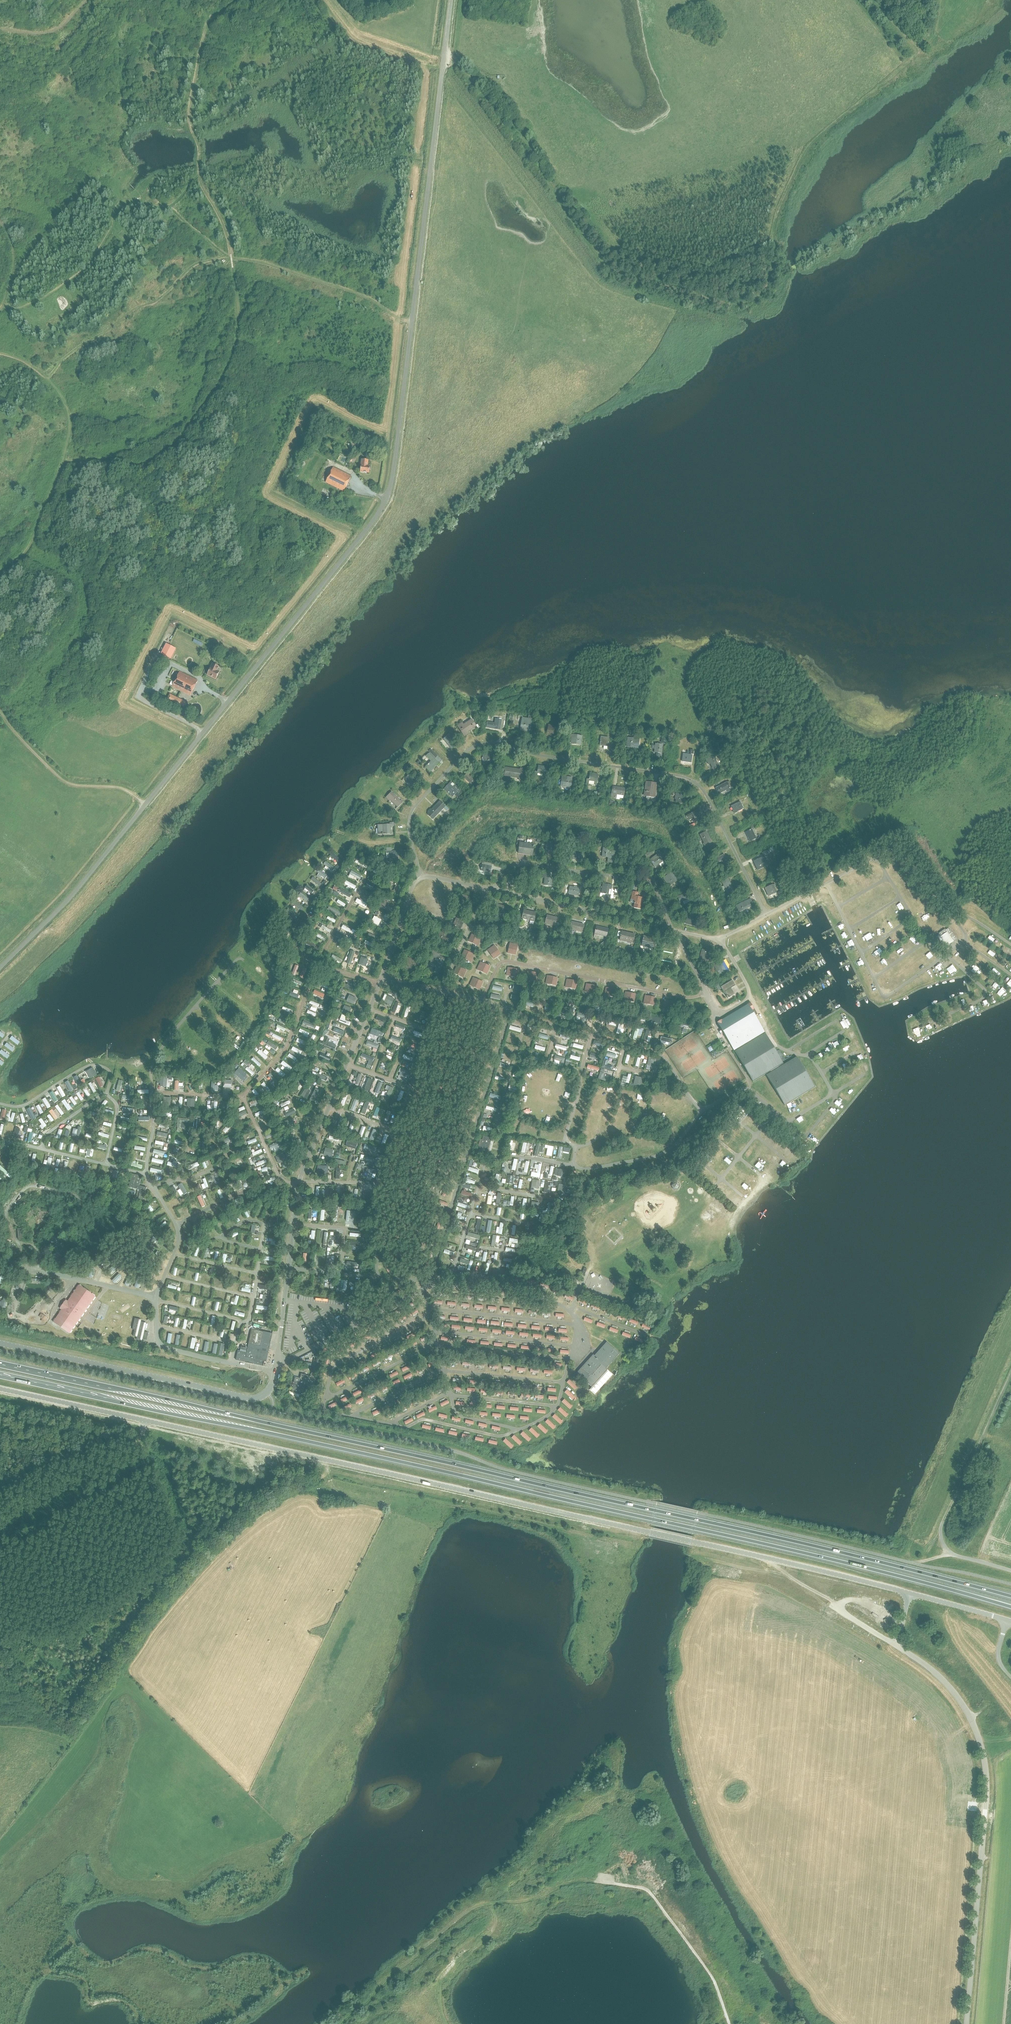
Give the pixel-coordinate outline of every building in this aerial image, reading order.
[(362,460),(362,465),(360,465),(360,472),(369,473),(370,466),(367,466),(368,460),(362,460)] [(325,482),(344,491),(351,477),(333,468),(325,482)] [(166,644),(161,654),(170,659),(176,649),(166,644)] [(219,667),(215,665),(213,664),(207,675),(215,679),(219,672),(217,671),(219,667)] [(198,681),(192,678),(179,672),(172,686),(190,696),(198,681)] [(167,701),(182,709),(185,702),(170,695),(167,701)] [(522,718),(521,725),(525,726),(524,728),(531,729),(532,719),(533,716),(529,716),(528,719),(522,718)] [(486,728),(500,730),(501,720),(495,719),(494,724),(487,722),(486,728)] [(462,723),(457,726),(464,737),(467,735),(469,733),(468,732),(470,730),(473,729),(474,728),(475,727),(476,726),(472,720),(465,724),(466,726),(464,727),(462,723)] [(546,736),(553,737),(555,727),(548,726),(546,736)] [(450,745),(453,749),(456,746),(451,739),(452,738),(449,735),(443,740),(449,746),(450,745)] [(573,744),(581,745),(582,737),(571,735),(570,738),(574,739),(573,744)] [(601,737),(600,745),(604,746),(603,749),(607,749),(607,745),(608,738),(601,737)] [(629,738),(628,744),(627,744),(626,747),(638,748),(639,740),(629,738)] [(654,752),(655,752),(661,753),(662,745),(655,744),(655,747),(656,747),(656,748),(655,748),(654,752)] [(484,762),(485,764),(492,762),(489,753),(482,755),(483,758),(482,758),(483,762),(484,762)] [(424,768),(429,773),(439,764),(434,759),(429,754),(425,757),(430,762),(424,768)] [(712,767),(713,769),(718,767),(713,756),(707,759),(712,767)] [(538,766),(538,770),(537,770),(537,772),(535,771),(534,775),(537,775),(537,773),(545,775),(546,767),(538,766)] [(519,780),(521,781),(523,771),(505,768),(504,776),(519,778),(519,780)] [(470,784),(471,785),(474,782),(473,781),(475,779),(468,772),(464,777),(470,783),(470,784)] [(407,784),(413,790),(419,784),(409,774),(406,778),(410,782),(407,784)] [(588,783),(594,784),(594,785),(596,785),(598,775),(590,774),(589,780),(586,779),(585,785),(588,785),(588,783)] [(560,786),(570,788),(572,778),(562,776),(560,786)] [(647,792),(646,797),(646,798),(650,799),(650,797),(655,798),(656,790),(652,789),(653,783),(646,782),(644,791),(647,792)] [(727,792),(731,790),(726,782),(715,788),(718,794),(726,790),(727,792)] [(445,788),(448,791),(447,792),(452,797),(457,792),(458,792),(460,790),(456,786),(454,788),(449,783),(445,788)] [(612,791),(611,797),(615,798),(616,795),(623,796),(624,789),(616,787),(615,791),(612,791)] [(391,801),(398,808),(402,803),(391,793),(386,799),(390,802),(391,801)] [(428,811),(428,815),(432,819),(443,808),(447,811),(449,809),(447,808),(440,801),(432,810),(431,809),(428,811)] [(742,801),(730,807),(734,814),(737,813),(737,812),(743,809),(740,803),(743,802),(742,801)] [(699,816),(703,814),(701,809),(686,816),(688,818),(692,816),(695,822),(701,820),(699,816)] [(377,825),(378,834),(387,834),(387,832),(390,832),(390,826),(394,826),(394,823),(389,823),(389,825),(377,825)] [(746,832),(751,841),(756,838),(751,829),(746,832)] [(700,835),(705,845),(711,842),(706,832),(700,835)] [(545,850),(555,851),(556,842),(546,841),(545,850)] [(496,846),(501,854),(507,851),(501,842),(496,846)] [(518,853),(523,853),(523,852),(532,853),(533,844),(519,842),(518,853)] [(617,852),(618,849),(603,847),(602,856),(608,857),(607,862),(613,863),(614,852),(617,852)] [(653,847),(646,853),(649,857),(656,851),(653,847)] [(340,862),(342,859),(334,851),(331,854),(340,862)] [(396,851),(386,852),(386,853),(389,853),(390,861),(396,861),(396,859),(398,859),(398,853),(396,853),(396,851)] [(661,859),(663,857),(660,852),(650,859),(652,861),(651,862),(655,867),(663,861),(661,859)] [(722,862),(726,860),(724,854),(717,857),(717,856),(714,857),(717,864),(722,861),(722,862)] [(754,861),(758,869),(768,865),(764,856),(754,861)] [(334,871),(337,868),(326,861),(325,863),(327,864),(325,867),(328,870),(329,868),(334,871)] [(481,870),(490,873),(492,867),(482,864),(482,865),(481,864),(480,868),(481,868),(481,870)] [(663,878),(669,886),(677,880),(671,872),(663,878)] [(544,877),(544,880),(545,880),(544,885),(550,886),(551,878),(548,877),(548,874),(542,874),(542,877),(544,877)] [(508,883),(509,883),(517,885),(519,879),(509,877),(508,883)] [(728,879),(722,881),(723,884),(725,884),(726,885),(724,886),(726,890),(728,894),(734,891),(728,879)] [(366,886),(373,888),(375,882),(368,880),(366,886)] [(603,884),(601,893),(610,895),(611,885),(606,884),(603,884)] [(775,884),(772,885),(767,887),(765,888),(766,892),(768,891),(770,895),(777,892),(774,886),(776,886),(775,884)] [(311,895),(314,891),(307,886),(304,890),(311,895)] [(569,886),(568,893),(578,895),(579,889),(569,886)] [(302,892),(299,895),(307,901),(310,898),(302,892)] [(634,908),(641,909),(643,898),(637,897),(638,893),(634,892),(632,899),(631,899),(630,902),(635,903),(634,908)] [(677,897),(680,903),(689,899),(687,893),(678,897),(677,894),(674,895),(675,898),(677,897)] [(466,904),(471,906),(473,898),(463,895),(461,901),(466,902),(466,904)] [(749,903),(752,901),(751,899),(735,906),(738,912),(743,910),(743,909),(747,907),(747,908),(750,906),(749,903)] [(298,901),(296,905),(302,910),(305,906),(298,901)] [(880,907),(882,912),(889,908),(887,903),(880,907)] [(501,914),(509,915),(510,909),(503,907),(503,905),(497,904),(495,911),(501,912),(501,914)] [(331,905),(328,908),(337,915),(340,911),(331,905)] [(289,908),(287,910),(292,913),(289,917),(292,919),(296,912),(289,908)] [(522,918),(534,921),(536,913),(524,910),(522,918)] [(835,919),(837,918),(839,922),(842,921),(838,913),(833,915),(835,919)] [(372,921),(379,925),(383,919),(375,915),(372,921)] [(688,923),(694,924),(696,917),(687,915),(686,921),(688,922),(688,923)] [(452,927),(459,930),(460,928),(458,927),(461,921),(459,919),(459,918),(456,916),(452,927)] [(554,928),(557,929),(558,923),(556,922),(557,918),(547,916),(545,923),(555,926),(554,928)] [(476,926),(485,930),(488,923),(486,922),(487,922),(479,918),(476,926)] [(570,929),(582,932),(584,924),(571,921),(570,929)] [(594,934),(606,937),(608,929),(596,926),(594,934)] [(940,934),(936,937),(944,948),(947,945),(953,940),(954,941),(957,938),(949,928),(946,930),(945,929),(939,933),(940,934)] [(442,938),(448,941),(451,935),(444,932),(444,930),(442,929),(441,930),(437,938),(441,939),(442,938)] [(620,938),(628,940),(628,942),(632,943),(634,934),(622,931),(620,938)] [(368,935),(378,940),(380,937),(370,932),(368,935)] [(417,935),(408,932),(407,934),(408,934),(407,938),(415,941),(414,941),(417,942),(418,939),(415,938),(417,935)] [(469,941),(478,946),(481,939),(479,938),(472,934),(469,941)] [(651,948),(654,949),(656,943),(653,942),(654,938),(644,936),(642,944),(652,946),(651,948)] [(508,953),(515,955),(517,947),(516,946),(517,945),(510,943),(508,953)] [(488,950),(494,959),(500,954),(496,947),(495,947),(494,946),(488,950)] [(461,957),(470,961),(473,955),(472,954),(472,953),(465,950),(461,957)] [(705,966),(707,966),(710,953),(705,952),(705,950),(702,950),(699,960),(706,962),(705,966)] [(438,975),(440,976),(448,960),(439,956),(440,954),(433,951),(429,960),(431,961),(430,965),(436,968),(434,972),(438,974),(438,975)] [(332,958),(341,962),(343,959),(333,954),(332,958)] [(359,963),(367,966),(369,958),(362,955),(359,963)] [(417,961),(407,958),(406,961),(404,966),(407,967),(406,968),(414,970),(417,961)] [(477,970),(486,974),(490,966),(482,963),(480,962),(477,970)] [(717,962),(713,964),(720,977),(723,975),(722,973),(727,970),(722,962),(718,964),(717,962)] [(936,973),(941,970),(937,964),(932,967),(936,973)] [(973,972),(979,967),(975,964),(970,969),(973,972)] [(454,973),(463,977),(466,971),(464,970),(464,969),(457,966),(454,973)] [(300,978),(306,980),(310,969),(304,967),(300,978)] [(506,975),(516,977),(518,970),(510,968),(508,968),(506,975)] [(526,979),(536,981),(538,973),(530,972),(528,972),(526,979)] [(546,983),(556,986),(557,978),(549,976),(549,977),(547,976),(546,983)] [(470,985),(479,990),(483,982),(475,978),(475,979),(473,978),(470,985)] [(565,987),(575,989),(577,981),(569,980),(567,980),(565,987)] [(731,987),(735,985),(732,980),(721,987),(728,999),(735,994),(731,987)] [(585,992),(595,994),(596,986),(588,984),(588,985),(586,984),(585,992)] [(1004,985),(999,990),(1002,993),(1007,988),(1004,985)] [(288,990),(287,993),(298,997),(300,990),(295,988),(293,992),(288,990)] [(604,995),(614,997),(616,989),(608,988),(606,988),(604,995)] [(324,997),(326,994),(316,989),(314,992),(324,997)] [(624,1000),(634,1002),(635,994),(627,992),(627,993),(625,993),(624,1000)] [(994,1001),(998,998),(993,992),(989,995),(994,1001)] [(387,1003),(391,1005),(395,997),(386,993),(383,1000),(388,1002),(387,1003)] [(347,1000),(354,1003),(357,996),(350,994),(347,1000)] [(644,1003),(653,1005),(655,998),(647,996),(647,997),(645,996),(644,1003)] [(663,1008),(673,1010),(674,1002),(667,1000),(666,1001),(664,1001),(663,1008)] [(393,1011),(399,1013),(402,1003),(396,1001),(393,1011)] [(343,1010),(349,1013),(352,1007),(345,1004),(343,1010)] [(286,1012),(290,1013),(292,1009),(283,1005),(281,1010),(286,1012)] [(403,1015),(409,1017),(412,1006),(405,1005),(403,1015)] [(765,1074),(784,1105),(815,1087),(796,1057),(784,1065),(754,1016),(757,1014),(753,1009),(751,1010),(748,1005),(718,1023),(728,1041),(728,1042),(730,1045),(753,1082),(765,1074)] [(417,1011),(416,1020),(422,1021),(424,1012),(417,1011)] [(577,1012),(577,1020),(586,1020),(586,1015),(583,1015),(583,1012),(577,1012)] [(922,1021),(926,1018),(922,1012),(918,1015),(922,1021)] [(279,1020),(287,1024),(289,1019),(282,1015),(279,1020)] [(619,1023),(617,1032),(623,1034),(625,1024),(619,1023)] [(335,1026),(333,1031),(343,1034),(345,1030),(335,1026)] [(378,1041),(380,1042),(383,1031),(372,1027),(369,1038),(373,1039),(374,1035),(376,1036),(376,1038),(378,1039),(378,1041)] [(633,1027),(631,1039),(637,1039),(638,1034),(642,1035),(643,1029),(633,1027)] [(922,1034),(918,1027),(914,1029),(919,1037),(922,1034)] [(306,1033),(305,1036),(309,1037),(310,1031),(300,1029),(299,1032),(306,1033)] [(851,1039),(856,1037),(851,1029),(847,1032),(851,1039)] [(414,1030),(413,1035),(423,1038),(424,1033),(414,1030)] [(321,1039),(324,1040),(322,1044),(336,1048),(337,1044),(329,1041),(331,1037),(322,1034),(321,1039)] [(13,1035),(10,1039),(19,1044),(21,1040),(13,1035)] [(277,1049),(279,1046),(269,1040),(267,1043),(277,1049)] [(8,1042),(5,1045),(12,1051),(15,1047),(8,1042)] [(294,1046),(292,1049),(301,1054),(303,1050),(294,1046)] [(8,1058),(10,1054),(3,1049),(0,1052),(8,1058)] [(266,1059),(269,1056),(260,1049),(258,1052),(266,1059)] [(296,1060),(298,1057),(288,1052),(287,1055),(296,1060)] [(370,1059),(367,1067),(371,1069),(375,1057),(363,1053),(362,1056),(370,1059)] [(225,1054),(221,1061),(227,1064),(231,1057),(225,1054)] [(556,1054),(554,1059),(560,1061),(560,1064),(563,1065),(566,1057),(556,1054)] [(404,1058),(406,1059),(405,1064),(410,1065),(413,1057),(405,1055),(404,1058)] [(254,1057),(251,1059),(260,1067),(262,1064),(254,1057)] [(647,1069),(655,1070),(656,1059),(648,1058),(647,1069)] [(245,1068),(250,1063),(246,1059),(241,1064),(245,1068)] [(291,1070),(293,1067),(284,1060),(281,1063),(291,1070)] [(246,1077),(248,1078),(250,1076),(240,1066),(235,1072),(244,1080),(246,1077)] [(246,1069),(255,1076),(257,1073),(248,1066),(246,1069)] [(95,1067),(86,1069),(88,1077),(96,1075),(95,1067)] [(284,1077),(286,1074),(278,1067),(276,1069),(284,1077)] [(313,1070),(312,1074),(327,1080),(328,1077),(313,1070)] [(268,1075),(275,1083),(278,1079),(271,1072),(268,1075)] [(625,1086),(627,1082),(629,1083),(632,1074),(629,1073),(628,1076),(624,1075),(621,1085),(625,1086)] [(636,1075),(634,1084),(642,1085),(644,1077),(636,1075)] [(370,1090),(374,1079),(369,1077),(364,1089),(370,1090)] [(233,1087),(233,1079),(225,1078),(225,1087),(233,1087)] [(66,1082),(71,1091),(76,1088),(70,1079),(66,1082)] [(95,1092),(98,1090),(92,1081),(89,1083),(95,1092)] [(265,1095),(271,1091),(266,1082),(259,1086),(265,1095)] [(82,1086),(89,1096),(92,1094),(85,1084),(82,1086)] [(61,1085),(57,1087),(64,1096),(67,1094),(61,1085)] [(385,1098),(389,1099),(394,1087),(390,1085),(385,1098)] [(310,1099),(314,1101),(320,1089),(316,1087),(310,1099)] [(343,1093),(339,1104),(344,1106),(348,1095),(343,1093)] [(709,1093),(702,1096),(705,1101),(711,1097),(709,1093)] [(73,1095),(70,1097),(76,1104),(78,1102),(73,1095)] [(43,1098),(49,1108),(52,1106),(47,1096),(43,1098)] [(69,1110),(72,1108),(66,1098),(63,1100),(69,1110)] [(253,1107),(260,1104),(258,1098),(250,1101),(253,1107)] [(366,1113),(370,1100),(367,1099),(362,1112),(366,1113)] [(737,1120),(740,1122),(748,1112),(745,1109),(746,1109),(740,1104),(739,1105),(736,1102),(728,1112),(731,1115),(731,1114),(737,1119),(737,1120)] [(56,1106),(63,1115),(65,1113),(59,1104),(56,1106)] [(32,1106),(27,1108),(32,1118),(37,1116),(32,1106)] [(56,1119),(60,1117),(53,1107),(50,1110),(56,1119)] [(285,1111),(287,1116),(296,1112),(294,1107),(285,1111)] [(387,1110),(384,1122),(391,1123),(394,1111),(387,1110)] [(7,1120),(15,1121),(16,1112),(13,1111),(12,1117),(8,1117),(7,1120)] [(226,1132),(229,1130),(229,1131),(232,1129),(228,1124),(223,1127),(226,1132)] [(37,1141),(38,1136),(36,1136),(37,1132),(30,1131),(29,1140),(37,1141)] [(158,1131),(157,1138),(161,1138),(161,1140),(166,1140),(166,1136),(168,1136),(168,1131),(158,1131)] [(479,1152),(487,1154),(491,1140),(483,1137),(479,1152)] [(324,1154),(332,1156),(334,1149),(326,1146),(324,1154)] [(559,1146),(558,1157),(562,1157),(563,1152),(570,1152),(570,1147),(559,1146)] [(276,1155),(279,1162),(290,1158),(287,1151),(276,1155)] [(49,1156),(49,1159),(45,1159),(44,1165),(51,1166),(53,1157),(49,1156)] [(361,1160),(361,1162),(357,1162),(356,1168),(361,1168),(361,1163),(365,1164),(365,1160),(361,1160)] [(534,1161),(533,1163),(536,1163),(535,1171),(541,1172),(543,1162),(534,1161)] [(9,1177),(12,1174),(2,1164),(0,1166),(0,1169),(9,1177)] [(329,1164),(318,1164),(318,1174),(332,1174),(332,1169),(329,1169),(329,1164)] [(364,1178),(372,1179),(373,1167),(366,1166),(364,1178)] [(160,1172),(161,1180),(163,1180),(163,1167),(151,1168),(151,1172),(160,1172)] [(566,1176),(567,1169),(556,1167),(555,1174),(566,1176)] [(212,1174),(216,1183),(221,1181),(217,1172),(212,1174)] [(713,1172),(708,1178),(714,1182),(718,1176),(713,1172)] [(138,1199),(143,1201),(146,1187),(137,1185),(140,1176),(132,1174),(129,1187),(138,1189),(136,1197),(138,1197),(138,1199)] [(540,1188),(540,1179),(532,1178),(532,1187),(540,1188)] [(744,1182),(741,1185),(747,1190),(750,1187),(744,1182)] [(559,1192),(566,1192),(567,1184),(559,1183),(559,1192)] [(462,1203),(463,1197),(460,1196),(457,1206),(468,1208),(469,1205),(462,1203)] [(548,1202),(548,1210),(543,1209),(543,1213),(551,1213),(552,1202),(548,1202)] [(464,1219),(465,1216),(462,1215),(462,1212),(458,1211),(457,1217),(464,1219)] [(496,1242),(500,1242),(500,1235),(493,1234),(492,1245),(496,1245),(496,1242)] [(196,1244),(192,1254),(197,1256),(201,1245),(196,1244)] [(119,1273),(113,1280),(117,1283),(123,1276),(119,1273)] [(242,1290),(251,1292),(252,1284),(243,1283),(242,1290)] [(97,1297),(81,1286),(79,1285),(68,1301),(66,1300),(60,1309),(62,1310),(53,1322),(71,1334),(97,1297)] [(133,1336),(137,1337),(136,1339),(140,1340),(142,1341),(142,1339),(146,1340),(148,1333),(142,1331),(144,1323),(141,1322),(141,1320),(139,1319),(135,1318),(132,1329),(135,1330),(133,1336)] [(236,1360),(263,1366),(264,1361),(266,1362),(272,1334),(252,1329),(247,1352),(238,1350),(236,1360)] [(618,1352),(607,1342),(597,1354),(598,1354),(595,1357),(594,1356),(593,1356),(592,1355),(580,1369),(577,1373),(581,1376),(580,1377),(591,1387),(605,1371),(603,1369),(618,1352)] [(300,1378),(295,1377),(294,1382),(291,1392),(301,1395),(304,1382),(307,1383),(309,1376),(301,1374),(300,1378)] [(570,1378),(567,1381),(575,1389),(578,1386),(570,1378)] [(573,1399),(576,1396),(568,1388),(565,1391),(573,1399)] [(570,1408),(573,1405),(565,1397),(562,1400),(570,1408)] [(566,1416),(569,1413),(561,1406),(558,1409),(566,1416)] [(416,1415),(419,1418),(426,1414),(424,1410),(416,1415)] [(561,1423),(564,1420),(555,1413),(552,1416),(561,1423)] [(548,1418),(546,1421),(554,1429),(556,1426),(548,1418)] [(538,1425),(546,1433),(549,1430),(540,1422),(538,1425)] [(538,1437),(540,1434),(532,1426),(529,1429),(538,1437)] [(529,1441),(532,1438),(524,1430),(521,1433),(529,1441)] [(512,1437),(520,1445),(523,1442),(515,1434),(512,1437)] [(503,1440),(511,1448),(514,1445),(506,1437),(503,1440)]
